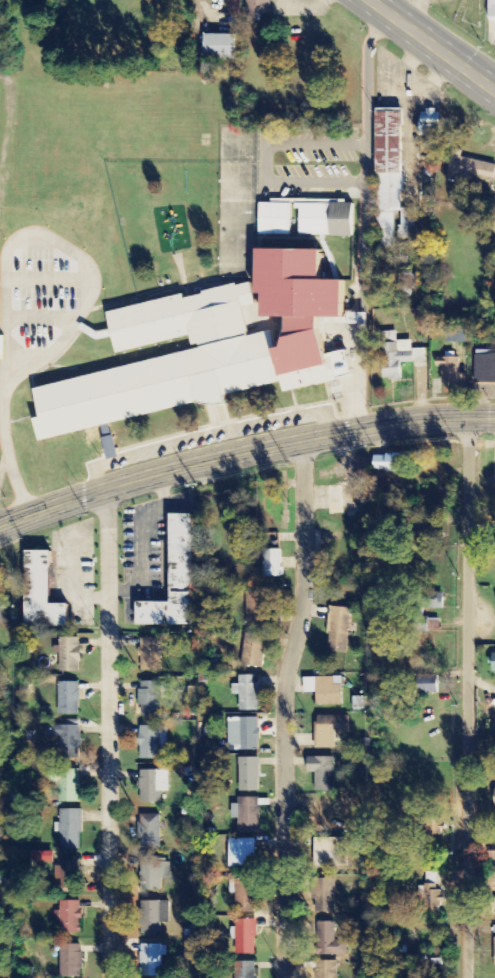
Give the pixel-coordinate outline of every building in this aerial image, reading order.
[(241,12),(241,0),(227,0),(227,12),(241,12)] [(237,35),(206,36),(207,62),(238,61),(237,35)] [(404,109),(377,109),(376,230),(380,231),(380,247),(395,247),(395,212),(400,212),(400,239),(416,239),(416,209),(402,209),(404,109)] [(421,137),(442,137),(442,112),(421,111),(421,137)] [(462,152),(452,150),(448,179),(473,183),(474,177),(494,180),(494,165),(461,159),(462,152)] [(260,203),(260,236),(292,236),(292,204),(260,203)] [(296,204),(296,210),(301,210),(301,236),(353,237),(354,205),(296,204)] [(110,314),(120,353),(192,335),(195,346),(201,344),(202,349),(36,389),(43,417),(36,419),(42,444),(283,385),(285,395),(340,381),(339,377),(355,374),(349,350),(331,354),(325,330),(326,318),(347,319),(348,281),(324,280),(324,252),(264,251),(263,291),(270,292),(269,316),(293,317),(293,329),(288,348),(279,350),(274,330),(253,335),(247,309),(260,306),(254,282),(241,285),(240,282),(204,291),(205,295),(186,300),(185,295),(110,314)] [(415,289),(416,276),(397,275),(397,288),(415,289)] [(449,343),(468,343),(468,329),(449,328),(449,343)] [(383,381),(403,380),(402,364),(426,363),(426,349),(413,350),(413,341),(397,341),(397,332),(381,333),(383,381)] [(460,385),(459,358),(437,359),(437,368),(442,368),(442,385),(460,385)] [(375,456),(376,473),(408,472),(408,455),(375,456)] [(167,511),(167,594),(189,594),(189,511),(167,511)] [(47,601),(47,548),(23,548),(22,622),(67,622),(67,601),(47,601)] [(264,578),(283,578),(283,551),(265,550),(264,578)] [(247,627),(268,626),(268,592),(246,593),(247,627)] [(444,594),(435,594),(434,609),(444,610),(444,594)] [(134,598),(134,620),(189,621),(189,599),(134,598)] [(329,648),(339,648),(339,642),(349,642),(351,609),(331,608),(329,648)] [(264,668),(266,637),(245,635),(243,667),(264,668)] [(61,673),(81,673),(81,639),(61,639),(61,647),(53,648),(54,657),(60,656),(61,673)] [(162,671),(161,639),(141,640),(141,672),(162,671)] [(259,676),(239,677),(239,685),(232,685),(232,696),(240,696),(240,712),(260,712),(259,676)] [(421,676),(421,694),(439,694),(439,676),(421,676)] [(342,706),(342,678),(304,678),(304,694),(316,694),(317,706),(342,706)] [(81,683),(60,683),(59,715),(80,716),(81,683)] [(140,684),(141,717),(161,716),(161,700),(166,699),(166,683),(140,684)] [(364,698),(352,698),(352,711),(364,711),(364,698)] [(336,735),(350,735),(349,716),(316,717),(317,749),(336,749),(336,735)] [(241,752),(260,751),(259,718),(240,719),(241,752)] [(81,727),(48,726),(48,742),(59,743),(59,757),(81,757),(81,727)] [(141,760),(161,760),(161,748),(166,748),(166,727),(140,727),(141,760)] [(335,792),(335,758),(309,758),(309,774),(316,774),(316,792),(335,792)] [(240,792),(260,792),(259,759),(240,759),(240,792)] [(80,770),(50,769),(49,784),(60,785),(59,803),(79,804),(80,770)] [(169,771),(140,772),(141,804),(161,804),(161,792),(169,792),(169,771)] [(239,834),(260,834),(260,798),(239,798),(239,805),(232,805),(232,820),(239,820),(239,834)] [(82,811),(61,811),(60,852),(82,852),(82,811)] [(161,850),(161,816),(141,816),(140,849),(161,850)] [(347,839),(314,839),(314,868),(347,868),(347,839)] [(229,840),(230,869),(256,868),(255,840),(229,840)] [(33,863),(55,864),(56,853),(33,853),(33,863)] [(169,858),(141,859),(142,892),(162,891),(162,880),(170,880),(169,858)] [(60,862),(61,889),(83,889),(82,861),(60,862)] [(438,886),(438,874),(426,874),(426,886),(438,886)] [(256,913),(255,880),(230,881),(230,895),(236,895),(236,906),(240,906),(240,914),(256,913)] [(443,891),(426,891),(427,914),(443,914),(443,891)] [(83,902),(61,902),(60,935),(82,935),(83,902)] [(170,903),(142,902),(141,936),(162,936),(162,924),(169,924),(170,903)] [(256,956),(257,921),(238,920),(237,956),(256,956)] [(347,957),(348,942),(335,941),(336,923),(319,923),(318,956),(347,957)] [(62,945),(61,977),(82,977),(83,946),(62,945)] [(162,957),(167,957),(167,945),(141,946),(142,977),(163,977),(162,957)] [(417,952),(418,968),(444,967),(444,951),(417,952)] [(256,962),(235,963),(235,977),(256,977),(256,962)] [(319,962),(319,977),(338,977),(338,962),(319,962)]
